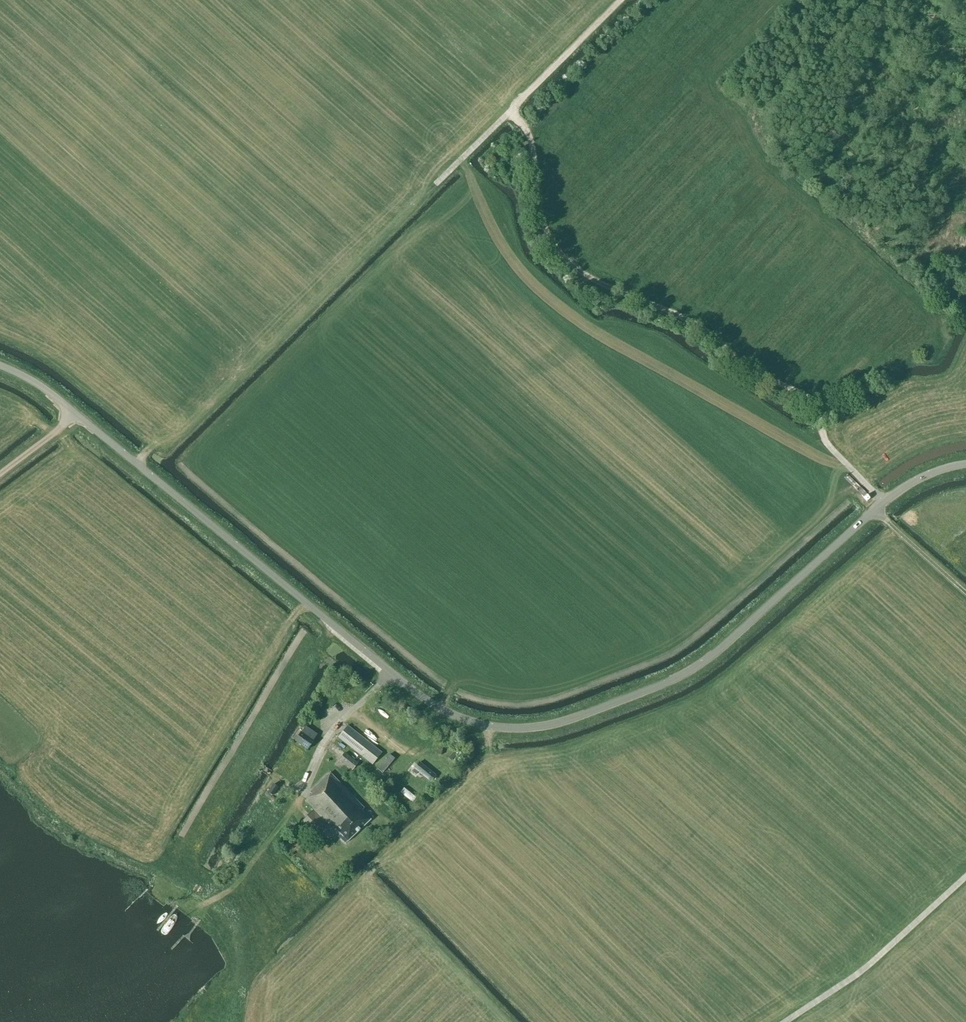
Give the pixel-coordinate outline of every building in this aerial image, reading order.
[(377,709),(388,719),(392,714),(381,705),(377,709)] [(403,722),(399,726),(408,733),(412,729),(403,722)] [(372,764),(382,753),(347,725),(338,737),(372,764)] [(307,749),(318,735),(305,726),(300,733),(295,740),(307,749)] [(358,763),(344,753),(339,759),(352,770),(358,763)] [(394,758),(389,754),(377,769),(383,773),(394,758)] [(433,772),(422,764),(417,771),(427,779),(433,772)] [(330,772),(318,784),(310,792),(312,794),(305,800),(315,810),(302,822),(314,835),(327,822),(337,833),(338,833),(340,834),(338,836),(345,843),(373,817),(366,810),(364,812),(362,810),(364,808),(330,772)] [(273,795),(278,787),(273,784),(272,786),(272,785),(270,789),(268,792),(273,795)] [(412,802),(416,797),(404,788),(400,792),(412,802)]
